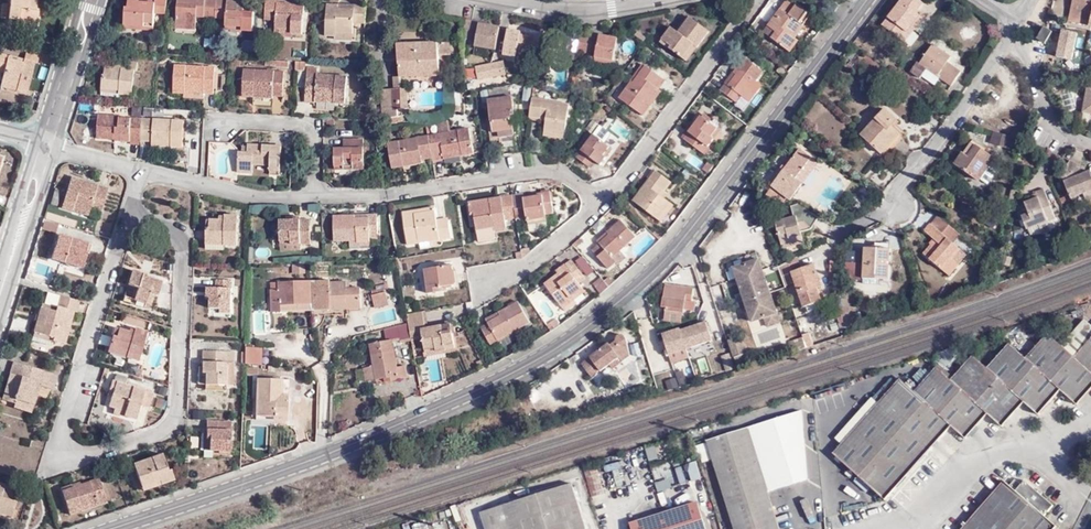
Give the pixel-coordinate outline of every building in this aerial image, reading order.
[(37,0),(13,0),(10,17),(19,18),(19,23),(40,25),(42,12),(37,12),(37,0)] [(140,2),(140,0),(129,0),(128,8),(126,8),(125,26),(146,27),(146,24),(154,24),(155,14),(167,14),(168,0),(154,0),(154,3),(154,6),(140,5),(140,2)] [(214,17),(215,0),(177,0),(175,28),(196,29),(197,16),(214,17)] [(218,17),(226,18),(225,26),(244,26),(243,30),(254,31),(255,0),(245,0),(238,0),(219,0),(219,4),(218,17)] [(264,19),(275,20),(274,28),(290,29),(290,33),(292,33),(303,34),(305,1),(293,0),(293,4),(276,3),(277,0),(265,0),(264,19)] [(768,22),(776,29),(771,35),(789,47),(798,36),(793,33),(800,22),(803,23),(812,10),(798,0),(785,0),(768,22)] [(899,2),(881,23),(900,39),(920,15),(916,12),(923,4),(918,0),(903,0),(899,2)] [(1081,0),(1074,0),(1069,21),(1090,26),(1090,3),(1085,1),(1081,0)] [(352,22),(364,23),(365,6),(353,5),(353,9),(337,8),(337,4),(326,3),(325,35),(334,36),(334,31),(352,32),(352,22)] [(920,15),(900,39),(904,42),(924,19),(920,15)] [(693,46),(697,48),(709,32),(689,18),(678,32),(672,28),(661,44),(682,60),(693,46)] [(470,21),(469,40),(476,42),(476,47),(497,50),(500,28),(491,27),(480,25),(478,23),(470,21)] [(776,29),(768,22),(763,29),(771,35),(776,29)] [(1048,27),(1045,38),(1050,41),(1055,32),(1048,27)] [(290,29),(274,28),(274,36),(292,37),(292,33),(290,33),(290,29)] [(518,50),(529,52),(550,49),(559,50),(561,37),(540,35),(540,37),(536,37),(520,36),(521,33),(508,30),(504,55),(516,57),(516,58),(516,59),(518,50)] [(352,40),(352,32),(334,31),(334,36),(334,39),(352,40)] [(598,39),(587,38),(584,53),(595,54),(595,58),(614,61),(617,38),(599,36),(598,39)] [(584,53),(587,38),(579,37),(577,53),(584,53)] [(1074,43),(1065,40),(1063,46),(1066,47),(1066,52),(1072,54),(1074,43)] [(443,52),(443,56),(454,55),(453,41),(439,43),(439,51),(443,52)] [(399,46),(402,78),(444,75),(443,56),(443,52),(439,51),(439,43),(399,46)] [(1087,46),(1078,43),(1077,51),(1085,53),(1087,46)] [(951,58),(932,45),(918,65),(916,63),(910,72),(919,79),(921,76),(934,86),(939,79),(950,86),(960,73),(946,64),(951,58)] [(686,63),(697,48),(693,46),(682,60),(686,63)] [(528,60),(529,52),(518,50),(516,59),(528,60)] [(0,71),(0,72),(4,73),(2,81),(18,85),(17,91),(28,94),(35,63),(37,63),(38,54),(25,53),(24,58),(23,61),(4,57),(0,71)] [(728,86),(725,84),(719,91),(735,103),(742,97),(749,102),(762,86),(756,82),(764,74),(746,58),(736,71),(738,72),(728,86)] [(121,70),(116,69),(106,69),(106,76),(103,76),(101,96),(121,98),(122,94),(133,94),(134,70),(137,70),(137,62),(122,61),(121,70)] [(506,75),(504,62),(476,67),(479,80),(506,75)] [(187,91),(210,92),(215,91),(216,68),(178,66),(176,93),(187,94),(187,91)] [(647,102),(657,88),(663,80),(645,66),(633,83),(631,81),(619,97),(643,116),(652,105),(647,102)] [(305,101),(314,102),(314,96),(334,97),(334,102),(345,103),(347,76),(318,75),(317,68),(307,68),(305,101)] [(255,95),(275,95),(283,95),(283,73),(244,71),(243,98),(256,98),(255,95)] [(736,71),(725,84),(728,86),(738,72),(736,71)] [(18,85),(2,81),(1,87),(17,91),(18,85)] [(453,104),(457,104),(463,104),(462,86),(453,86),(453,104)] [(1090,113),(1090,87),(1089,86),(1083,111),(1090,113)] [(662,92),(657,88),(647,102),(652,105),(662,92)] [(396,91),(398,111),(409,111),(407,90),(403,90),(396,91)] [(398,121),(398,111),(396,91),(380,92),(382,103),(385,103),(386,121),(398,121)] [(499,134),(513,132),(511,117),(514,116),(511,97),(489,100),(492,124),(493,124),(495,141),(501,141),(499,134)] [(529,118),(534,118),(538,99),(532,99),(529,118)] [(538,99),(534,118),(539,119),(539,121),(545,122),(543,136),(565,139),(569,104),(538,99)] [(371,122),(370,113),(357,114),(358,121),(371,122)] [(897,124),(883,113),(863,138),(885,158),(902,135),(893,128),(897,124)] [(141,141),(143,142),(144,119),(142,119),(142,120),(130,119),(130,121),(118,120),(118,117),(98,116),(97,139),(115,140),(115,143),(141,144),(141,141)] [(717,128),(702,116),(683,140),(703,154),(715,139),(711,136),(717,128)] [(144,119),(143,142),(152,142),(151,151),(168,151),(168,148),(183,148),(184,121),(144,119)] [(452,125),(442,127),(442,136),(453,135),(452,125)] [(993,130),(992,132),(996,133),(1011,140),(1012,136),(993,130)] [(436,161),(436,164),(449,162),(449,159),(464,157),(464,160),(477,157),(473,132),(453,135),(442,136),(432,138),(436,161)] [(514,139),(513,132),(499,134),(501,141),(502,141),(512,139),(514,139)] [(1009,148),(1011,140),(996,133),(992,132),(989,143),(1009,148)] [(604,156),(611,148),(593,135),(581,150),(581,152),(576,158),(589,168),(594,160),(596,162),(601,166),(607,157),(604,156)] [(353,164),(364,164),(365,138),(349,137),(349,146),(345,146),(336,146),(335,164),(345,165),(345,167),(352,167),(353,164)] [(436,161),(432,138),(391,144),(395,170),(407,168),(407,165),(436,161)] [(514,150),(512,139),(502,141),(504,151),(514,150)] [(971,153),(977,145),(970,140),(964,148),(971,153)] [(247,153),(242,153),(238,153),(238,175),(253,174),(253,166),(269,165),(269,171),(281,171),(282,146),(247,145),(247,147),(247,153)] [(996,158),(977,145),(971,153),(964,148),(953,163),(978,181),(996,158)] [(613,149),(611,148),(604,156),(607,157),(613,149)] [(774,188),(775,189),(790,199),(792,201),(816,173),(808,167),(814,161),(800,151),(774,188)] [(449,159),(449,162),(450,168),(465,166),(464,160),(464,157),(449,159)] [(822,166),(814,161),(808,167),(816,173),(822,166)] [(1090,192),(1090,174),(1090,172),(1085,174),(1081,175),(1076,171),(1077,168),(1078,166),(1071,161),(1061,176),(1070,200),(1083,195),(1090,192)] [(633,202),(660,221),(673,204),(662,197),(673,183),(656,171),(633,202)] [(107,188),(97,185),(96,188),(81,183),(82,180),(71,177),(60,211),(69,214),(70,211),(88,216),(89,212),(100,215),(107,188)] [(775,189),(766,201),(781,210),(784,209),(790,199),(775,189)] [(1027,230),(1037,226),(1049,221),(1056,218),(1046,189),(1038,192),(1039,198),(1026,203),(1029,216),(1023,218),(1027,230)] [(514,197),(517,218),(527,216),(528,222),(547,218),(547,214),(554,214),(551,192),(540,194),(541,196),(524,198),(524,197),(524,195),(514,197)] [(503,213),(514,211),(512,196),(489,200),(489,204),(469,207),(470,216),(474,215),(475,221),(478,243),(493,240),(495,238),(495,231),(506,229),(505,220),(503,213)] [(673,204),(660,221),(662,222),(674,205),(673,204)] [(813,230),(821,219),(801,204),(793,206),(796,216),(779,220),(783,242),(805,238),(804,231),(813,230)] [(451,238),(449,222),(437,223),(436,217),(436,211),(423,214),(422,210),(402,214),(408,245),(451,238)] [(516,219),(514,211),(503,213),(505,220),(516,219)] [(949,225),(938,215),(930,224),(941,233),(949,225)] [(223,244),(223,251),(235,251),(235,217),(223,218),(223,220),(223,225),(218,225),(208,225),(208,235),(203,235),(203,244),(223,244)] [(375,235),(374,221),(351,223),(350,217),(330,219),(332,241),(342,240),(364,239),(364,235),(375,235)] [(547,218),(528,222),(531,231),(548,229),(547,218)] [(607,236),(598,244),(591,250),(609,270),(617,262),(613,257),(635,237),(621,221),(606,234),(607,236)] [(1049,221),(1037,226),(1042,236),(1053,232),(1049,221)] [(55,226),(49,223),(46,231),(53,234),(55,226)] [(306,249),(306,224),(278,224),(278,248),(306,249)] [(952,244),(959,236),(949,225),(941,233),(930,224),(924,231),(934,241),(923,254),(941,270),(959,250),(952,244)] [(597,241),(598,244),(607,236),(606,234),(597,241)] [(92,245),(59,235),(51,259),(82,268),(86,254),(89,255),(92,245)] [(806,243),(805,238),(783,242),(784,248),(806,243)] [(364,245),(364,239),(342,240),(341,247),(364,245)] [(863,280),(875,280),(889,280),(891,250),(864,249),(863,280)] [(965,256),(959,250),(941,270),(944,272),(953,262),(957,265),(965,256)] [(797,257),(780,265),(781,267),(798,259),(797,257)] [(759,259),(733,267),(752,322),(764,318),(767,326),(780,322),(759,259)] [(798,259),(781,267),(787,285),(794,282),(801,302),(792,306),(795,314),(798,313),(799,316),(823,307),(816,289),(822,287),(814,264),(801,268),(798,259)] [(560,306),(583,289),(579,283),(585,279),(572,261),(564,266),(567,270),(559,275),(545,285),(560,306)] [(456,284),(453,265),(425,270),(428,294),(441,292),(441,287),(456,284)] [(778,266),(785,285),(787,285),(781,267),(780,265),(778,266)] [(567,270),(564,266),(555,272),(559,275),(567,270)] [(129,299),(143,304),(147,306),(151,293),(158,296),(162,283),(142,277),(142,274),(132,270),(127,285),(132,286),(129,299)] [(609,286),(601,277),(593,284),(601,293),(609,286)] [(876,288),(875,280),(863,280),(862,288),(876,288)] [(313,303),(312,282),(282,282),(282,289),(273,289),(272,313),(282,313),(282,304),(313,303)] [(329,312),(330,282),(312,282),(313,303),(313,311),(329,312)] [(332,282),(330,282),(329,312),(329,318),(333,318),(333,301),(348,301),(348,312),(363,312),(364,293),(349,293),(349,286),(332,286),(332,282)] [(141,309),(143,304),(129,299),(132,286),(127,285),(121,302),(141,309)] [(232,286),(217,285),(217,292),(208,292),(208,300),(210,300),(210,313),(232,314),(232,286)] [(664,311),(670,311),(688,314),(689,301),(694,302),(694,290),(668,287),(664,311)] [(390,298),(390,290),(380,292),(380,289),(374,289),(375,299),(390,298)] [(585,292),(583,289),(560,306),(563,309),(585,292)] [(76,312),(79,302),(60,296),(56,312),(42,308),(33,339),(52,344),(53,342),(64,345),(74,312),(76,312)] [(715,319),(709,300),(703,301),(709,321),(715,319)] [(348,318),(348,312),(348,301),(333,301),(333,318),(348,318)] [(490,327),(482,330),(490,345),(530,323),(519,302),(500,313),(502,315),(488,323),(490,327)] [(282,304),(282,313),(312,312),(312,318),(313,318),(313,311),(313,303),(282,304)] [(502,315),(500,313),(487,320),(488,323),(502,315)] [(409,318),(410,322),(412,337),(426,334),(429,349),(440,346),(441,350),(457,345),(453,323),(429,329),(426,315),(409,318)] [(687,319),(670,315),(669,324),(686,326),(687,319)] [(1074,356),(1065,349),(1078,334),(1067,325),(1054,340),(1046,333),(1025,358),(1008,343),(986,368),(971,355),(953,375),(938,363),(917,386),(909,378),(904,383),(898,378),(832,453),(886,500),(951,426),(966,439),(987,414),(1002,427),(1024,402),(1039,415),(1061,390),(1078,405),(1090,391),(1090,337),(1074,356)] [(141,358),(147,341),(150,330),(137,326),(134,332),(120,327),(114,346),(128,350),(127,353),(141,358)] [(376,368),(379,383),(386,382),(387,385),(410,381),(408,367),(399,369),(395,344),(399,343),(400,345),(410,343),(407,327),(392,329),(393,341),(388,342),(372,344),(376,368)] [(393,341),(392,329),(385,330),(388,342),(393,341)] [(150,330),(147,341),(152,343),(155,332),(150,330)] [(808,330),(804,332),(804,334),(808,346),(813,345),(808,330)] [(617,359),(621,363),(627,359),(626,345),(623,337),(617,337),(616,345),(611,349),(608,345),(580,363),(588,376),(597,369),(599,372),(606,367),(617,359)] [(440,346),(429,349),(430,356),(458,350),(457,345),(441,350),(440,346)] [(126,356),(127,353),(128,350),(114,346),(112,352),(126,356)] [(244,346),(243,364),(260,365),(261,347),(244,346)] [(233,385),(233,350),(202,351),(202,366),(197,367),(197,384),(205,385),(205,390),(225,390),(225,385),(233,385)] [(609,371),(621,363),(617,359),(606,367),(609,371)] [(17,395),(34,401),(39,387),(51,390),(56,375),(14,362),(2,400),(14,404),(17,395)] [(369,385),(379,383),(376,368),(367,370),(369,385)] [(272,417),(287,417),(287,394),(281,394),(281,379),(256,379),(255,416),(272,417)] [(129,416),(128,419),(140,423),(144,409),(152,412),(158,398),(117,384),(113,393),(120,395),(117,402),(114,411),(129,416)] [(120,395),(113,393),(111,399),(117,402),(120,395)] [(30,413),(34,401),(17,395),(14,404),(13,407),(30,413)] [(127,422),(128,419),(129,416),(114,411),(112,417),(127,422)] [(231,452),(230,422),(205,422),(206,433),(201,433),(200,449),(209,449),(209,452),(231,452)] [(747,432),(708,444),(737,528),(778,528),(747,432)] [(140,493),(170,481),(167,472),(166,473),(159,454),(130,465),(140,493)] [(15,515),(23,489),(9,484),(9,480),(0,477),(0,511),(15,515)] [(107,502),(99,481),(95,482),(93,479),(74,486),(72,483),(62,487),(69,513),(84,508),(83,505),(96,500),(99,506),(107,502)] [(1055,525),(1043,514),(1052,504),(1023,479),(1019,484),(1013,479),(1008,484),(1003,479),(958,528),(1052,528),(1055,525)] [(572,485),(485,512),(490,528),(586,528),(572,485)] [(628,524),(629,528),(705,528),(696,502),(628,524)]
